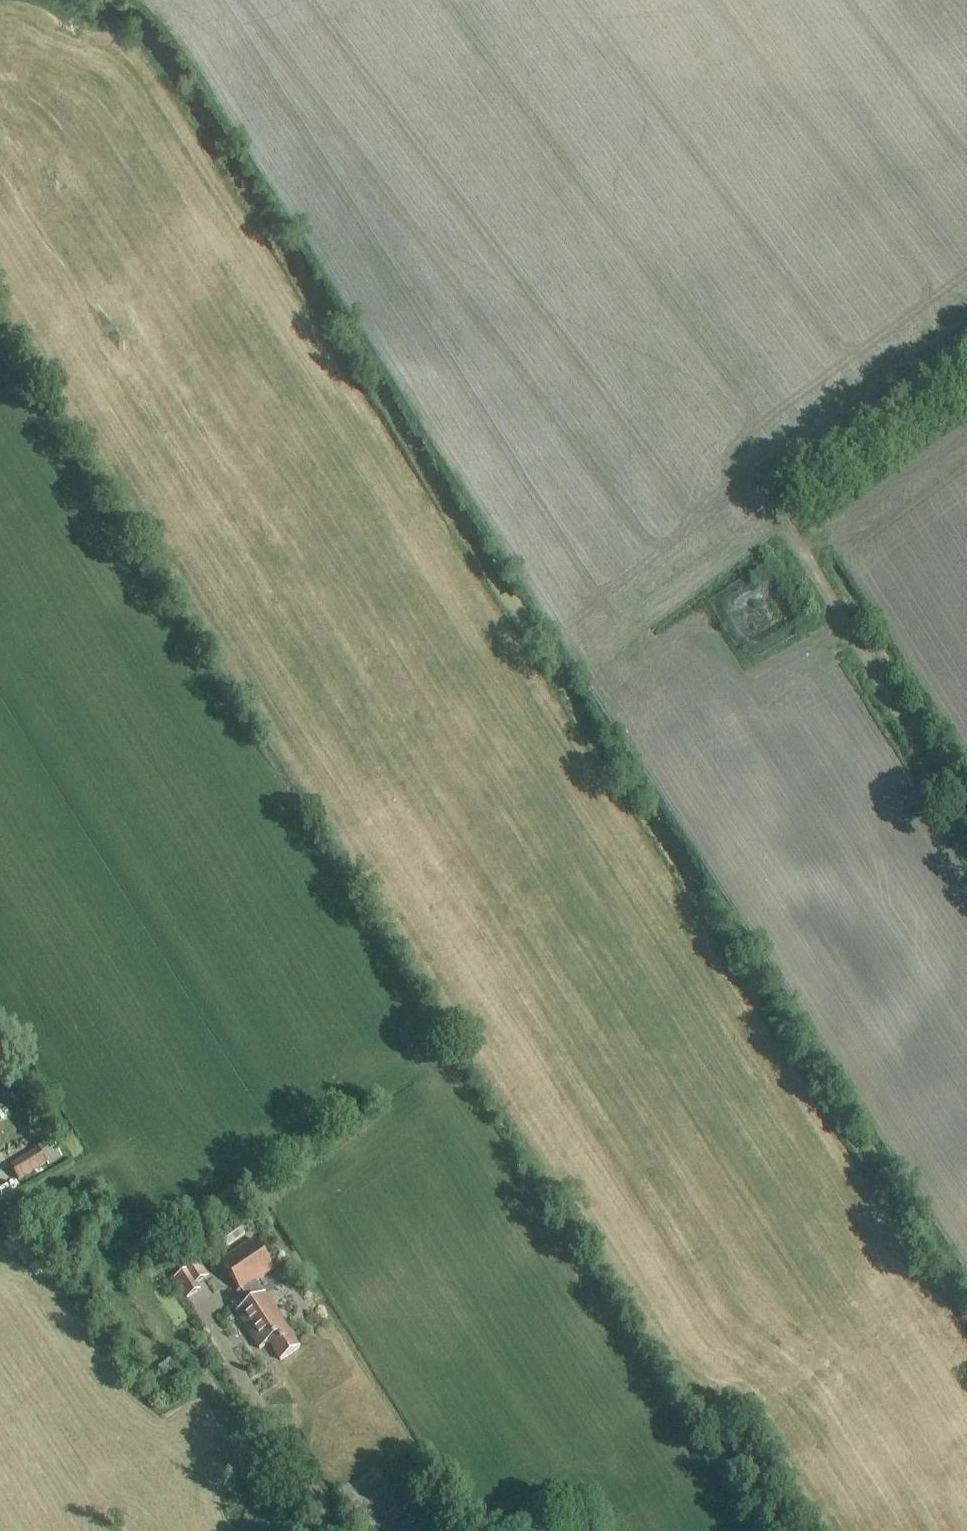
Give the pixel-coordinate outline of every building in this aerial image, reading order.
[(20,1182),(46,1166),(37,1153),(12,1168),(20,1182)] [(238,1220),(246,1236),(266,1226),(257,1210),(238,1220)] [(244,1233),(235,1220),(218,1232),(227,1245),(244,1233)] [(300,1349),(266,1296),(265,1297),(257,1283),(275,1271),(258,1246),(224,1268),(241,1293),(242,1293),(251,1306),(236,1316),(259,1352),(272,1344),(283,1361),(300,1349)] [(171,1272),(187,1297),(199,1289),(195,1283),(208,1275),(196,1256),(171,1272)] [(148,1303),(158,1296),(150,1285),(140,1292),(148,1303)] [(171,1360),(152,1374),(158,1383),(177,1369),(171,1360)] [(393,1488),(403,1484),(396,1466),(368,1476),(380,1509),(399,1502),(393,1488)]
